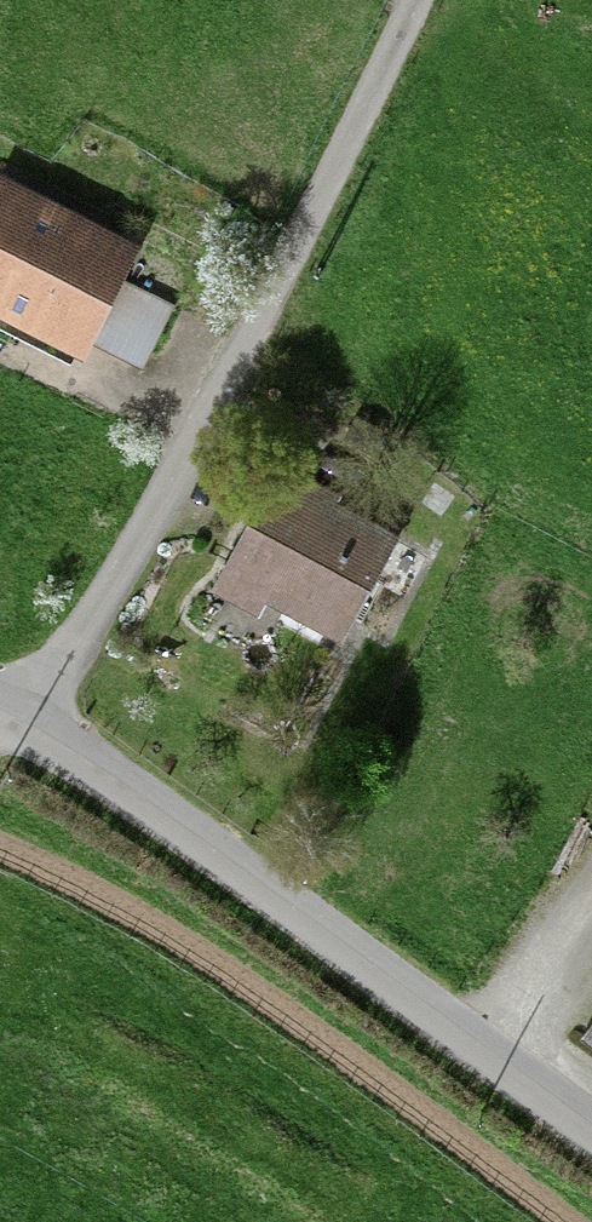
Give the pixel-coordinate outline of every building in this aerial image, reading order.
[(80,346),(130,247),(5,184),(0,193),(0,305),(80,346)] [(263,592),(341,635),(393,539),(277,476),(230,562),(268,583),(263,592)] [(591,1038),(591,1021),(584,1032),(591,1038)]
